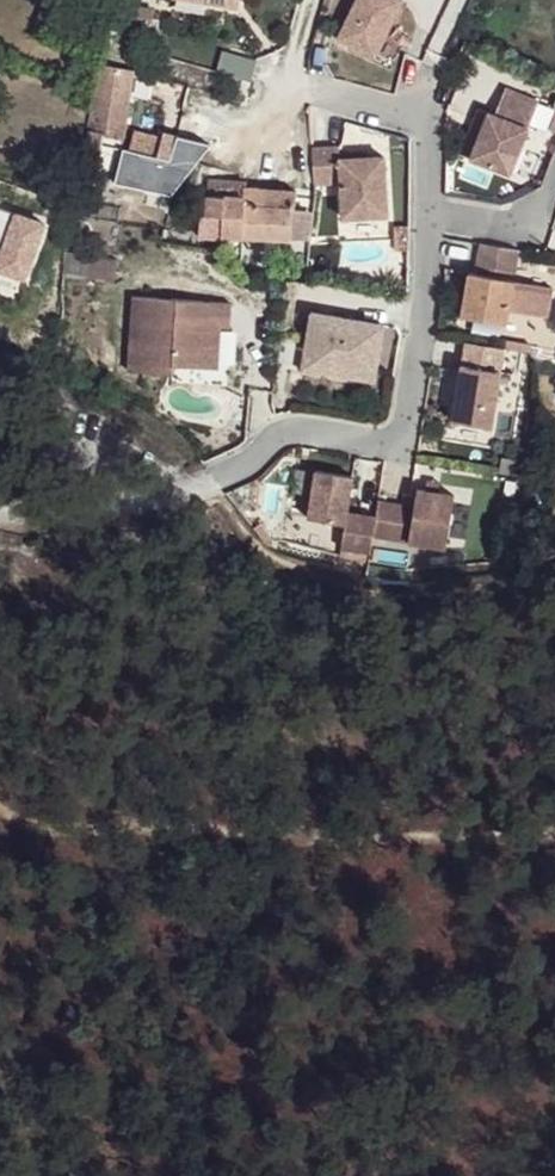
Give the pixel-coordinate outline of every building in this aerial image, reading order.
[(342,42),(378,58),(405,0),(404,0),(361,0),(342,42)] [(90,134),(129,135),(130,68),(91,67),(90,134)] [(485,112),(467,158),(506,173),(534,100),(500,87),(490,114),(485,112)] [(159,138),(235,157),(244,114),(168,95),(162,122),(159,138)] [(162,122),(142,117),(138,134),(159,138),(162,122)] [(338,147),(311,148),(314,185),(340,183),(343,218),(388,215),(383,156),(363,157),(339,159),(338,153),(338,147)] [(298,182),(241,183),(239,188),(202,189),(204,208),(220,209),(222,235),(292,231),(292,198),(298,198),(298,182)] [(43,220),(49,197),(0,186),(0,209),(43,220)] [(0,261),(0,262),(0,275),(24,283),(43,228),(0,213),(0,261)] [(519,245),(481,241),(478,265),(517,268),(519,245)] [(118,260),(66,251),(64,269),(115,279),(118,260)] [(552,280),(470,271),(465,315),(509,319),(510,305),(549,310),(552,280)] [(233,299),(136,294),(132,369),(176,372),(176,363),(220,365),(222,323),(231,324),(233,299)] [(386,322),(315,310),(306,360),(378,372),(386,322)] [(504,346),(465,341),(454,421),(493,426),(504,346)] [(378,372),(306,360),(305,367),(377,379),(378,372)] [(355,473),(318,468),(311,516),(348,521),(344,545),(373,550),(379,514),(350,510),(355,473)] [(457,491),(420,485),(417,503),(382,498),(377,533),(449,544),(457,491)]
